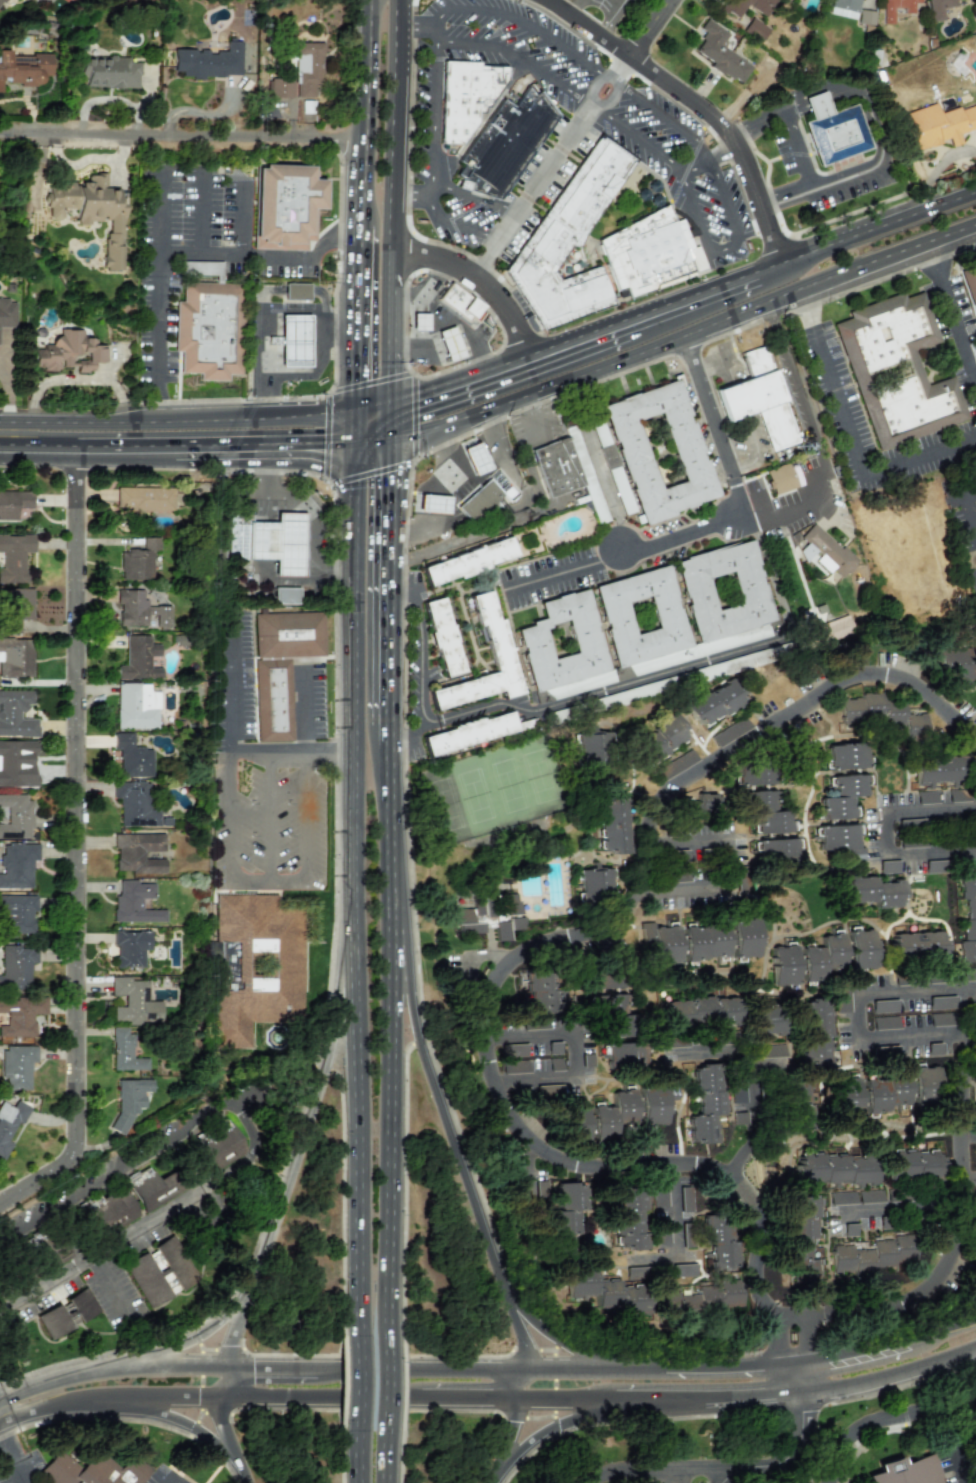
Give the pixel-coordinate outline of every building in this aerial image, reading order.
[(776,0),(724,0),(719,8),(737,19),(746,5),(765,17),(776,0)] [(829,10),(831,0),(858,0),(855,16),(829,10)] [(892,9),(902,9),(902,14),(913,13),(913,3),(919,3),(919,0),(882,0),(883,24),(893,24),(892,9)] [(929,22),(943,20),(941,8),(956,7),(955,0),(927,0),(929,22)] [(873,25),(875,12),(860,10),(858,23),(873,25)] [(742,31),(760,42),(769,29),(751,17),(742,31)] [(729,34),(706,19),(698,30),(705,35),(694,51),(712,63),(710,65),(739,85),(751,66),(721,46),(729,34)] [(240,77),(241,41),(225,41),(225,50),(173,49),(173,71),(180,71),(180,76),(240,77)] [(294,97),(314,97),(314,83),(321,83),(321,42),(294,42),(294,97)] [(1,92),(1,84),(41,84),(41,75),(50,75),(50,55),(8,54),(8,49),(0,49),(0,92),(1,92)] [(138,87),(138,61),(128,61),(128,57),(79,56),(79,77),(84,77),(83,87),(138,87)] [(442,61),(440,143),(461,144),(512,68),(479,66),(479,62),(442,61)] [(268,97),(291,98),(292,76),(269,75),(268,97)] [(555,115),(497,199),(455,188),(459,178),(454,174),(461,164),(457,160),(500,98),(512,106),(529,80),(555,115)] [(916,150),(948,141),(950,146),(960,143),(957,135),(975,130),(975,105),(958,110),(957,107),(938,113),(935,103),(905,112),(916,150)] [(804,121),(819,164),(870,147),(854,104),(804,121)] [(600,266),(557,280),(554,271),(567,248),(580,244),(632,160),(631,157),(593,134),(513,265),(533,331),(612,306),(600,266)] [(255,164),(252,248),(306,250),(306,240),(314,241),(315,208),(322,209),(323,179),(310,179),(311,166),(255,164)] [(105,222),(105,270),(122,270),(122,238),(123,238),(123,203),(118,203),(118,188),(105,188),(105,174),(86,174),(86,183),(46,183),(47,219),(62,219),(62,208),(76,208),(76,222),(105,222)] [(704,268),(698,246),(690,248),(682,219),(672,222),(669,211),(598,232),(614,290),(625,287),(628,297),(653,289),(652,283),(704,268)] [(961,271),(970,307),(975,305),(975,267),(961,271)] [(283,297),(284,282),(308,283),(307,298),(283,297)] [(180,373),(199,373),(199,380),(227,380),(227,374),(240,375),(242,284),(182,283),(182,302),(175,302),(174,351),(180,351),(180,373)] [(438,299),(450,283),(486,309),(473,326),(438,299)] [(966,420),(953,376),(924,385),(913,350),(939,343),(923,291),(903,297),(902,293),(847,310),(849,318),(834,323),(860,407),(873,403),(883,437),(876,439),(879,449),(891,446),(888,436),(899,432),(901,440),(966,420)] [(15,300),(0,299),(0,327),(15,327),(15,300)] [(411,329),(411,311),(426,312),(426,329),(411,329)] [(281,317),(308,317),(308,367),(281,367),(281,317)] [(463,357),(452,326),(436,332),(447,363),(463,357)] [(34,347),(34,366),(43,367),(43,370),(59,371),(59,367),(76,367),(76,372),(93,372),(94,363),(105,363),(105,345),(95,345),(95,338),(82,338),(82,330),(59,329),(59,336),(51,336),(51,347),(34,347)] [(758,412),(769,451),(796,443),(767,345),(743,353),(750,378),(715,389),(725,421),(758,412)] [(672,512),(673,514),(643,526),(600,406),(619,399),(618,398),(635,392),(635,393),(675,379),(688,415),(686,416),(688,423),(691,422),(702,452),(699,453),(702,460),(704,459),(717,495),(672,512)] [(547,498),(583,485),(566,437),(530,449),(547,498)] [(461,448),(476,441),(489,468),(473,475),(461,448)] [(608,468),(623,515),(634,512),(617,459),(612,461),(614,466),(608,468)] [(765,470),(770,494),(795,489),(789,464),(765,470)] [(516,493),(496,471),(456,507),(472,525),(503,497),(507,501),(516,493)] [(115,485),(115,509),(173,509),(173,485),(115,485)] [(17,521),(17,508),(32,508),(33,492),(0,491),(0,520),(17,521)] [(418,494),(447,497),(446,514),(417,511),(418,494)] [(304,513),(276,513),(275,520),(227,520),(227,559),(275,560),(274,575),(303,576),(304,513)] [(806,561),(811,555),(830,572),(832,570),(841,579),(857,562),(814,523),(800,538),(806,543),(797,552),(806,561)] [(2,568),(0,568),(0,583),(25,583),(25,553),(33,553),(33,535),(0,535),(0,552),(2,552),(2,568)] [(160,538),(143,537),(143,550),(121,550),(120,579),(152,580),(152,550),(160,550),(160,538)] [(421,565),(427,585),(515,558),(509,538),(421,565)] [(674,562),(685,559),(685,557),(738,541),(738,543),(749,540),(760,575),(758,576),(760,583),(762,583),(773,619),(756,624),(757,625),(699,643),(690,613),(689,613),(687,605),(689,604),(687,597),(685,598),(674,562)] [(593,586),(604,623),(605,622),(607,628),(606,629),(617,668),(691,645),(680,608),(679,609),(676,600),(678,599),(667,564),(593,586)] [(298,603),(299,588),(274,587),(274,603),(298,603)] [(33,589),(3,588),(3,633),(20,633),(20,620),(32,620),(33,589)] [(585,588),(568,593),(568,592),(555,596),(555,598),(539,602),(544,618),(530,622),(531,625),(516,630),(521,646),(523,646),(525,653),(523,653),(534,692),(608,670),(597,632),(596,632),(594,626),(596,625),(585,588)] [(118,626),(146,626),(146,615),(155,615),(155,627),(170,627),(170,606),(145,606),(145,590),(118,590),(118,626)] [(428,691),(434,710),(501,690),(503,698),(522,692),(509,650),(511,649),(510,647),(509,648),(500,618),(496,620),(488,590),(469,596),(478,625),(482,624),(496,672),(428,691)] [(440,597),(422,602),(431,631),(428,632),(432,648),(435,647),(444,676),(462,671),(453,641),(455,641),(450,626),(452,626),(451,623),(449,624),(440,597)] [(253,613),(256,742),(291,741),(289,657),(324,656),(323,611),(253,613)] [(830,640),(853,632),(847,615),(819,625),(822,633),(827,631),(830,640)] [(161,678),(161,668),(150,668),(150,656),(159,656),(159,644),(150,644),(149,635),(126,636),(126,665),(117,666),(117,679),(161,678)] [(32,638),(0,638),(0,677),(32,677),(32,638)] [(973,648),(941,648),(941,681),(973,681),(973,648)] [(744,705),(732,681),(684,703),(693,720),(698,718),(702,725),(744,705)] [(116,728),(158,729),(159,691),(149,691),(150,684),(117,683),(116,728)] [(0,690),(0,736),(37,737),(38,719),(23,719),(23,704),(32,704),(32,691),(0,690)] [(842,725),(905,722),(905,737),(927,736),(925,713),(904,714),(903,699),(882,700),(882,693),(861,694),(861,698),(840,699),(842,725)] [(422,737),(451,728),(450,726),(480,717),(481,720),(509,711),(515,729),(427,755),(422,737)] [(632,740),(645,763),(686,741),(680,730),(683,729),(676,715),(632,740)] [(750,727),(744,717),(711,738),(717,748),(750,727)] [(606,731),(595,731),(595,725),(586,725),(586,731),(578,731),(578,768),(606,768),(606,731)] [(152,777),(152,748),(133,748),(133,733),(114,733),(114,750),(120,750),(120,777),(152,777)] [(37,775),(32,775),(32,756),(35,756),(35,740),(0,741),(0,787),(37,786),(37,775)] [(827,743),(828,770),(867,768),(866,742),(827,743)] [(668,762),(674,773),(697,760),(691,750),(668,762)] [(914,782),(965,781),(964,756),(913,758),(914,782)] [(772,784),(771,760),(737,762),(738,786),(772,784)] [(820,819),(852,818),(851,797),(865,796),(864,774),(831,776),(832,797),(818,798),(820,819)] [(149,810),(149,782),(113,782),(113,799),(120,799),(120,827),(159,826),(158,810),(149,810)] [(949,802),(966,801),(965,789),(948,790),(949,802)] [(790,832),(789,809),(777,809),(776,790),(740,792),(741,802),(747,801),(748,814),(754,814),(755,833),(790,832)] [(7,807),(7,824),(0,824),(0,838),(30,838),(30,829),(32,829),(31,794),(0,795),(0,807),(7,807)] [(682,800),(682,818),(698,818),(698,811),(714,811),(715,794),(696,794),(696,800),(682,800)] [(627,854),(626,797),(600,797),(600,849),(611,849),(611,854),(627,854)] [(819,850),(847,849),(847,860),(864,860),(863,847),(856,847),(855,824),(818,825),(819,850)] [(165,872),(165,859),(144,859),(144,851),(164,851),(164,834),(115,834),(115,872),(165,872)] [(795,838),(757,839),(757,862),(796,860),(795,838)] [(31,861),(38,861),(38,844),(1,844),(1,874),(0,874),(0,888),(32,888),(31,861)] [(898,860),(879,862),(880,873),(899,872),(898,860)] [(946,861),(925,861),(926,873),(946,872),(946,861)] [(737,893),(749,892),(748,866),(736,866),(737,893)] [(579,869),(580,902),(610,902),(610,868),(594,868),(594,869),(579,869)] [(901,907),(900,881),(874,882),(873,877),(845,878),(846,896),(850,895),(851,903),(875,902),(876,907),(901,907)] [(975,961),(975,877),(960,878),(962,900),(964,899),(967,941),(959,941),(960,962),(975,961)] [(114,922),(165,921),(165,910),(142,910),(142,899),(154,899),(154,881),(119,882),(119,895),(113,895),(114,922)] [(477,909),(454,909),(454,925),(459,925),(460,934),(484,933),(484,927),(495,926),(496,941),(507,941),(507,931),(524,930),(523,916),(518,916),(517,895),(494,895),(493,883),(476,883),(477,909)] [(0,895),(0,917),(0,938),(14,938),(14,933),(33,934),(34,911),(36,911),(37,896),(0,895)] [(302,1021),(301,906),(276,906),(276,895),(215,895),(215,942),(216,942),(217,1049),(249,1048),(249,1022),(302,1021)] [(640,923),(642,954),(650,953),(651,967),(678,965),(676,919),(663,920),(663,926),(653,927),(653,922),(640,923)] [(733,957),(758,956),(757,919),(732,919),(733,957)] [(683,927),(685,964),(694,964),(694,958),(727,957),(725,925),(683,927)] [(568,928),(567,941),(594,942),(594,929),(568,928)] [(872,930),(848,931),(849,969),(872,968),(872,930)] [(150,931),(113,931),(113,946),(116,946),(115,967),(143,967),(144,950),(149,950),(150,931)] [(942,932),(892,933),(892,956),(943,954),(942,932)] [(801,947),(802,985),(823,985),(822,967),(842,967),(841,934),(820,935),(821,946),(801,947)] [(794,945),(770,946),(772,985),(796,984),(794,945)] [(30,988),(30,963),(37,963),(37,946),(1,946),(2,977),(0,977),(0,988),(30,988)] [(587,970),(587,989),(619,988),(619,969),(587,970)] [(526,1013),(562,1012),(562,971),(526,972),(526,1013)] [(161,1001),(147,1001),(147,980),(130,981),(130,977),(110,977),(111,995),(125,995),(125,1007),(113,1007),(113,1024),(161,1024),(161,1001)] [(837,1013),(849,1012),(847,988),(836,988),(837,1013)] [(630,1035),(628,1015),(625,1015),(623,993),(592,995),(593,1008),(603,1008),(605,1037),(630,1035)] [(661,1003),(664,1028),(712,1021),(714,1032),(738,1029),(734,994),(661,1003)] [(952,997),(929,997),(929,1009),(952,1008),(952,997)] [(34,1014),(47,1014),(46,999),(0,999),(0,1013),(6,1013),(6,1025),(0,1026),(0,1037),(34,1036),(34,1014)] [(826,1000),(801,1002),(805,1065),(830,1064),(826,1000)] [(872,1001),(872,1013),(893,1012),(893,1000),(872,1001)] [(783,1032),(782,1007),(764,1008),(764,1006),(749,1007),(751,1039),(771,1038),(771,1033),(783,1032)] [(931,1025),(950,1025),(949,1013),(930,1014),(931,1025)] [(872,1029),(898,1029),(897,1017),(872,1017),(872,1029)] [(112,1028),(113,1070),(148,1070),(148,1058),(133,1058),(133,1035),(128,1035),(128,1027),(112,1028)] [(664,1048),(687,1047),(686,1036),(664,1037),(664,1048)] [(606,1044),(607,1067),(644,1065),(643,1042),(606,1044)] [(928,1055),(941,1055),(940,1043),(927,1044),(928,1055)] [(787,1045),(755,1046),(756,1069),(787,1068),(787,1045)] [(36,1047),(1,1047),(2,1091),(30,1090),(29,1063),(37,1063),(36,1047)] [(694,1069),(697,1116),(688,1116),(689,1139),(697,1139),(698,1144),(714,1143),(712,1115),(723,1114),(719,1063),(700,1065),(701,1068),(694,1069)] [(912,1102),(936,1102),(937,1067),(913,1067),(912,1102)] [(863,1075),(865,1119),(877,1118),(877,1113),(886,1112),(886,1105),(897,1105),(897,1107),(907,1106),(905,1073),(863,1075)] [(856,1076),(832,1078),(834,1112),(858,1111),(856,1076)] [(151,1079),(115,1080),(116,1132),(131,1132),(131,1108),(144,1108),(144,1092),(152,1092),(151,1079)] [(794,1127),(810,1127),(809,1082),(793,1082),(794,1127)] [(733,1102),(744,1103),(745,1084),(734,1084),(733,1102)] [(639,1087),(640,1124),(666,1124),(665,1100),(675,1100),(675,1086),(639,1087)] [(634,1124),(633,1090),(611,1091),(612,1106),(592,1106),(592,1140),(614,1139),(614,1124),(634,1124)] [(11,1143),(7,1141),(17,1122),(22,1125),(30,1107),(15,1100),(12,1107),(0,1101),(0,1159),(3,1160),(11,1143)] [(564,1106),(565,1140),(586,1140),(585,1105),(564,1106)] [(736,1126),(747,1124),(746,1112),(734,1113),(736,1126)] [(247,1153),(228,1121),(194,1141),(212,1173),(247,1153)] [(886,1180),(939,1178),(938,1150),(927,1150),(885,1152),(886,1180)] [(796,1181),(873,1184),(874,1156),(800,1154),(800,1165),(797,1164),(796,1181)] [(141,1212),(185,1193),(175,1171),(155,1180),(149,1166),(125,1177),(141,1212)] [(556,1183),(557,1211),(553,1211),(554,1258),(572,1257),(571,1235),(579,1234),(578,1211),(586,1210),(585,1187),(574,1187),(574,1183),(556,1183)] [(655,1207),(666,1206),(665,1183),(654,1184),(655,1207)] [(693,1212),(692,1187),(680,1188),(680,1212),(693,1212)] [(882,1190),(858,1191),(858,1203),(882,1203),(882,1190)] [(614,1192),(616,1249),(643,1248),(642,1210),(645,1210),(644,1191),(614,1192)] [(139,1216),(126,1192),(114,1198),(111,1193),(100,1199),(98,1195),(80,1204),(94,1231),(114,1220),(118,1227),(139,1216)] [(829,1193),(830,1205),(855,1204),(855,1192),(829,1193)] [(819,1281),(819,1259),(811,1259),(811,1239),(819,1239),(818,1196),(790,1197),(791,1281),(819,1281)] [(712,1270),(736,1269),(735,1240),(729,1241),(728,1216),(700,1217),(701,1244),(711,1244),(712,1270)] [(658,1245),(669,1244),(668,1218),(657,1218),(658,1245)] [(857,1236),(856,1224),(844,1224),(844,1236),(857,1236)] [(72,1256),(61,1237),(47,1245),(39,1231),(22,1241),(28,1252),(37,1247),(49,1269),(72,1256)] [(147,1309),(170,1298),(165,1288),(173,1284),(176,1291),(197,1281),(174,1235),(150,1246),(152,1250),(124,1263),(147,1309)] [(832,1245),(832,1269),(915,1268),(915,1237),(872,1238),(872,1249),(853,1249),(853,1245),(832,1245)] [(697,1276),(696,1264),(672,1265),(672,1277),(697,1276)] [(569,1295),(595,1294),(595,1313),(646,1311),(645,1285),(618,1286),(618,1280),(595,1280),(594,1268),(568,1269),(569,1295)] [(741,1310),(740,1280),(717,1281),(717,1285),(697,1285),(698,1292),(659,1294),(660,1312),(741,1310)] [(49,1340),(99,1312),(86,1288),(57,1305),(57,1304),(35,1316),(49,1340)] [(150,1467),(131,1453),(120,1468),(96,1450),(82,1469),(56,1449),(37,1475),(48,1482),(138,1482),(150,1467)] [(932,1453),(900,1462),(898,1456),(875,1464),(877,1472),(867,1475),(870,1482),(942,1482),(932,1453)]
